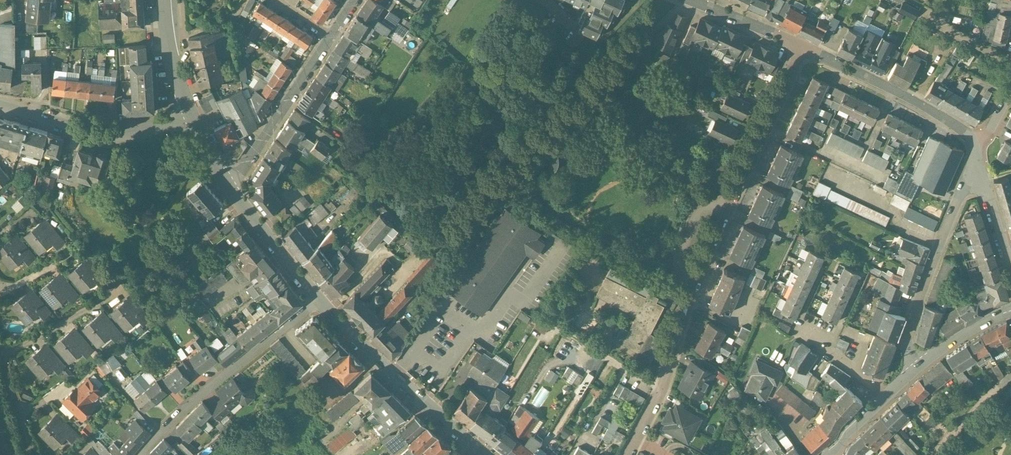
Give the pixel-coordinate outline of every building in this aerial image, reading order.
[(120,25),(145,24),(143,0),(118,0),(120,25)] [(244,6),(249,9),(254,0),(247,0),(244,6)] [(261,0),(260,0),(254,10),(264,17),(271,6),(261,0)] [(319,3),(329,10),(336,0),(321,0),(319,3)] [(357,12),(374,23),(383,29),(388,23),(385,21),(386,20),(383,18),(380,22),(374,17),(381,7),(371,0),(365,0),(357,12)] [(596,2),(590,15),(585,13),(579,28),(597,37),(603,23),(608,25),(614,11),(618,13),(624,0),(591,0),(596,2)] [(746,7),(763,14),(771,1),(769,0),(749,0),(746,7)] [(765,15),(781,24),(784,17),(782,16),(783,14),(778,11),(783,0),(775,0),(765,15)] [(784,0),(783,0),(778,11),(783,14),(782,16),(784,17),(781,24),(796,31),(807,11),(800,8),(801,6),(797,4),(796,6),(784,0)] [(816,1),(808,16),(813,19),(822,4),(816,1)] [(990,1),(988,10),(989,11),(999,13),(1010,16),(1010,6),(990,1)] [(0,6),(0,12),(13,8),(11,2),(0,6)] [(329,10),(319,3),(312,13),(322,20),(329,10)] [(919,11),(903,3),(899,10),(915,18),(919,11)] [(50,6),(28,4),(27,16),(39,17),(49,18),(50,6)] [(281,13),(271,6),(264,17),(275,24),(281,13)] [(400,15),(390,8),(385,15),(395,22),(400,15)] [(896,11),(893,17),(900,20),(903,14),(896,11)] [(999,13),(989,11),(986,23),(996,25),(999,13)] [(374,23),(357,12),(344,31),(358,39),(362,34),(370,39),(374,32),(370,30),(374,23)] [(222,13),(211,15),(212,21),(224,19),(222,13)] [(292,20),(281,13),(275,24),(285,31),(292,20)] [(686,17),(677,13),(671,26),(680,30),(686,17)] [(1010,16),(999,13),(996,25),(1008,28),(1010,16)] [(867,14),(864,22),(869,24),(872,17),(867,14)] [(696,28),(692,38),(703,43),(712,23),(701,18),(696,28)] [(302,27),(292,20),(285,31),(295,37),(302,27)] [(816,26),(804,20),(798,32),(819,42),(825,32),(828,25),(819,20),(816,26)] [(0,21),(0,46),(16,46),(16,21),(0,21)] [(262,25),(257,22),(253,28),(259,31),(262,25)] [(837,26),(830,22),(828,25),(825,32),(832,36),(837,26)] [(869,24),(864,22),(860,30),(864,32),(869,24)] [(722,28),(712,23),(703,43),(714,48),(715,46),(714,45),(722,28)] [(996,25),(986,23),(983,38),(993,40),(994,38),(996,25)] [(671,26),(667,24),(663,33),(659,31),(655,40),(665,44),(664,47),(670,50),(680,30),(671,26)] [(691,25),(683,41),(689,44),(692,38),(696,28),(691,25)] [(1008,28),(996,25),(994,38),(1005,41),(1008,28)] [(734,31),(723,26),(722,28),(714,45),(715,46),(725,50),(734,31)] [(225,27),(213,30),(216,42),(216,45),(225,43),(228,42),(225,27)] [(313,34),(302,27),(295,37),(291,44),(294,46),(293,47),(296,48),(301,41),(306,45),(313,34)] [(850,27),(846,35),(845,35),(837,51),(851,59),(857,48),(863,34),(850,27)] [(259,31),(253,28),(250,33),(255,36),(259,31)] [(192,47),(216,42),(213,30),(189,35),(192,47)] [(867,30),(858,49),(857,48),(851,59),(868,67),(876,51),(875,51),(882,37),(867,30)] [(344,31),(334,46),(348,55),(358,39),(344,31)] [(745,36),(734,31),(725,50),(735,55),(736,56),(742,43),(745,36)] [(895,44),(882,37),(875,51),(876,51),(868,67),(880,73),(885,63),(893,48),(895,44)] [(1005,41),(994,38),(993,40),(992,44),(1004,46),(1005,41)] [(372,47),(362,40),(357,48),(367,55),(372,47)] [(147,59),(146,42),(120,44),(121,61),(131,61),(131,60),(147,59)] [(216,42),(192,47),(194,60),(218,55),(217,50),(216,45),(216,42)] [(767,47),(756,42),(753,48),(747,60),(747,61),(758,66),(767,47)] [(291,44),(288,43),(285,48),(290,52),(293,47),(294,46),(291,44)] [(742,43),(736,56),(735,55),(734,59),(740,62),(747,45),(742,43)] [(747,45),(740,62),(746,64),(747,61),(747,60),(753,48),(747,45)] [(965,50),(957,45),(952,54),(960,59),(965,50)] [(0,46),(0,63),(12,64),(13,64),(16,64),(16,46),(0,46)] [(348,55),(334,46),(326,59),(340,68),(348,55)] [(778,52),(767,47),(758,66),(769,71),(770,71),(776,57),(778,52)] [(290,52),(285,48),(281,54),(286,57),(290,52)] [(893,48),(885,63),(891,66),(898,51),(893,48)] [(974,55),(965,50),(960,59),(969,64),(974,55)] [(30,54),(20,54),(20,71),(23,71),(23,60),(30,60),(30,54)] [(197,71),(221,66),(226,65),(224,59),(225,58),(226,57),(225,56),(225,55),(223,55),(222,55),(221,56),(221,54),(218,55),(194,60),(197,71)] [(908,55),(903,65),(897,61),(888,77),(907,87),(916,69),(920,62),(919,61),(921,58),(914,54),(912,58),(908,55)] [(667,62),(656,57),(654,62),(665,67),(667,62)] [(776,57),(770,71),(769,71),(768,73),(774,75),(782,59),(776,57)] [(292,65),(282,58),(275,69),(285,76),(292,65)] [(30,60),(23,60),(23,71),(33,71),(33,88),(43,87),(42,59),(30,60)] [(131,60),(131,61),(133,95),(123,95),(124,110),(155,108),(152,59),(147,59),(131,60)] [(340,68),(326,59),(317,73),(331,83),(338,72),(341,69),(340,68)] [(927,62),(922,59),(920,62),(916,69),(922,72),(927,62)] [(239,62),(223,66),(223,69),(232,67),(234,75),(240,74),(239,67),(239,62)] [(665,67),(654,62),(651,67),(662,73),(665,67)] [(947,62),(935,81),(941,84),(952,66),(947,62)] [(11,85),(11,84),(13,65),(13,64),(12,64),(0,63),(0,84),(11,85)] [(221,66),(197,71),(199,83),(223,78),(221,66)] [(285,76),(275,69),(268,79),(279,86),(285,76)] [(355,78),(341,69),(338,72),(342,74),(340,78),(340,81),(349,86),(355,78)] [(331,83),(317,73),(308,86),(323,96),(331,83)] [(67,77),(54,75),(53,90),(65,91),(67,77)] [(268,79),(263,76),(261,79),(260,77),(254,85),(257,87),(272,97),(279,86),(268,79)] [(828,83),(813,76),(808,88),(822,95),(828,83)] [(79,78),(67,77),(65,91),(77,93),(79,78)] [(91,79),(79,78),(77,93),(89,94),(91,79)] [(103,80),(91,79),(89,94),(102,95),(103,80)] [(116,82),(103,80),(102,95),(114,96),(116,82)] [(961,80),(954,92),(959,95),(966,83),(961,80)] [(935,81),(925,96),(938,104),(938,103),(948,88),(941,84),(935,81)] [(740,92),(724,84),(721,90),(728,93),(738,97),(740,92)] [(243,86),(217,97),(219,102),(228,119),(232,117),(240,133),(243,132),(253,127),(245,112),(252,108),(247,96),(243,86)] [(323,96),(308,86),(298,102),(321,118),(321,117),(324,112),(324,110),(317,105),(323,97),(323,96)] [(272,97),(257,87),(252,94),(247,96),(252,108),(258,106),(262,117),(263,116),(264,114),(263,114),(265,112),(265,113),(267,110),(266,110),(267,108),(268,109),(270,105),(267,104),(272,97)] [(973,87),(966,98),(971,101),(978,90),(973,87)] [(822,95),(808,88),(802,99),(817,106),(822,95)] [(954,92),(948,88),(938,103),(951,110),(959,95),(954,92)] [(213,89),(199,96),(206,109),(219,102),(213,89)] [(845,92),(838,89),(836,94),(836,95),(843,98),(845,92)] [(987,89),(978,105),(983,108),(992,92),(987,89)] [(338,99),(329,92),(325,98),(334,105),(338,99)] [(838,107),(850,112),(857,98),(845,92),(843,98),(840,103),(838,107)] [(738,97),(728,93),(721,107),(743,117),(749,103),(738,97)] [(843,98),(836,95),(833,100),(840,103),(843,98)] [(966,98),(959,95),(951,110),(963,117),(971,101),(966,98)] [(869,103),(857,98),(850,112),(862,118),(869,103)] [(817,106),(802,99),(797,111),(812,117),(817,106)] [(833,100),(830,106),(837,109),(838,107),(840,103),(833,100)] [(978,105),(971,101),(963,117),(975,124),(983,108),(978,105)] [(880,109),(869,103),(862,118),(873,123),(880,109)] [(262,117),(258,106),(252,108),(258,122),(257,120),(263,117),(263,116),(262,117)] [(311,118),(294,107),(278,132),(287,138),(290,133),(298,138),(302,132),(311,118)] [(252,108),(245,112),(253,127),(259,124),(258,122),(252,108)] [(832,113),(825,110),(822,115),(829,119),(832,113)] [(812,117),(797,111),(792,122),(807,129),(812,117)] [(900,119),(889,114),(882,128),(893,133),(900,119)] [(0,115),(0,138),(6,140),(5,142),(9,143),(10,141),(21,144),(27,123),(0,115)] [(228,119),(215,126),(224,142),(240,133),(232,117),(228,119)] [(839,120),(833,117),(830,125),(835,127),(839,120)] [(737,129),(716,119),(712,127),(715,128),(712,133),(718,136),(720,138),(722,139),(725,139),(731,142),(737,129)] [(911,124),(900,119),(893,133),(904,139),(911,124)] [(827,124),(820,121),(817,127),(824,130),(827,124)] [(807,129),(792,122),(786,133),(801,140),(807,129)] [(48,129),(27,123),(21,144),(21,146),(24,146),(23,149),(26,150),(27,145),(43,149),(48,129)] [(850,126),(844,123),(840,131),(847,134),(850,126)] [(922,130),(911,124),(904,139),(915,144),(922,130)] [(325,127),(315,140),(302,132),(298,138),(323,155),(328,147),(330,148),(332,146),(333,146),(339,138),(325,127)] [(862,131),(855,128),(852,136),(858,139),(862,131)] [(55,132),(48,129),(43,148),(60,154),(64,135),(55,132)] [(822,136),(811,131),(809,137),(819,141),(821,142),(824,137),(821,136),(822,136)] [(240,133),(224,142),(230,154),(239,154),(247,141),(243,132),(240,133)] [(864,148),(832,132),(827,143),(859,159),(864,148)] [(929,136),(913,173),(913,179),(911,182),(914,183),(913,185),(917,187),(920,182),(939,141),(929,136)] [(270,145),(287,155),(292,147),(275,137),(270,145)] [(882,142),(876,139),(872,146),(879,149),(882,142)] [(920,182),(920,183),(944,194),(963,150),(939,139),(939,141),(920,182)] [(1005,141),(997,155),(1009,162),(1010,158),(1010,144),(1005,141)] [(893,147),(887,144),(884,152),(890,155),(893,147)] [(287,155),(270,145),(264,153),(281,164),(287,155)] [(803,155),(781,145),(767,174),(789,184),(790,183),(787,182),(800,155),(802,157),(803,155)] [(98,152),(80,147),(75,161),(63,158),(58,176),(70,179),(73,172),(91,177),(92,173),(102,176),(105,167),(112,169),(115,157),(109,155),(107,152),(102,150),(98,152)] [(38,160),(40,154),(27,150),(25,156),(38,160)] [(889,160),(868,150),(862,161),(884,171),(889,160)] [(905,153),(898,150),(895,157),(901,160),(905,153)] [(264,184),(271,186),(271,180),(281,164),(264,153),(249,177),(256,182),(257,187),(264,184)] [(10,175),(0,164),(0,184),(10,175)] [(38,170),(29,167),(26,184),(35,186),(38,170)] [(57,175),(40,170),(35,191),(52,196),(57,175)] [(223,201),(203,177),(188,189),(199,202),(194,207),(203,218),(223,201)] [(899,182),(888,177),(883,187),(894,193),(899,182)] [(994,181),(999,197),(1010,194),(1010,190),(1007,177),(994,181)] [(911,182),(902,178),(894,192),(907,198),(913,185),(914,183),(911,182)] [(831,187),(819,181),(813,193),(825,199),(830,189),(831,187)] [(259,202),(275,190),(271,186),(264,184),(257,187),(251,193),(259,202)] [(785,195),(763,185),(749,214),(771,224),(772,223),(769,222),(781,195),(784,196),(785,195)] [(802,190),(792,185),(789,191),(800,196),(802,190)] [(913,185),(907,198),(911,201),(917,187),(913,185)] [(340,186),(321,202),(323,204),(322,206),(327,212),(328,214),(335,208),(336,208),(349,196),(340,186)] [(890,217),(830,189),(826,198),(885,227),(890,217)] [(275,190),(259,202),(268,212),(281,198),(275,190)] [(800,196),(789,191),(786,196),(797,201),(800,196)] [(305,193),(295,201),(300,209),(311,201),(305,193)] [(910,201),(895,193),(890,203),(905,211),(910,201)] [(999,197),(1003,213),(1010,211),(1010,194),(999,197)] [(300,209),(295,201),(289,205),(295,213),(300,209)] [(505,202),(451,278),(486,303),(504,278),(526,248),(534,254),(545,237),(537,232),(540,227),(505,202)] [(320,204),(297,222),(308,236),(311,234),(312,235),(319,229),(315,223),(327,212),(322,206),(320,204)] [(406,223),(385,204),(380,210),(393,220),(401,228),(406,223)] [(286,205),(278,211),(282,216),(290,210),(286,205)] [(380,210),(361,233),(373,243),(393,220),(380,210)] [(980,213),(965,218),(969,231),(985,226),(980,213)] [(235,214),(222,225),(222,226),(227,231),(227,232),(233,238),(238,234),(246,246),(256,239),(246,227),(246,228),(235,214)] [(40,221),(27,232),(40,248),(53,238),(53,237),(47,230),(40,221)] [(297,222),(296,221),(283,232),(303,257),(315,246),(308,236),(297,222)] [(216,222),(206,229),(211,235),(220,227),(216,222)] [(63,238),(52,225),(47,230),(53,237),(53,238),(57,243),(63,238)] [(766,235),(744,225),(730,255),(752,266),(752,264),(750,263),(763,236),(765,237),(766,235)] [(220,227),(211,235),(206,229),(202,232),(209,242),(213,239),(215,241),(227,232),(227,231),(222,226),(220,227)] [(985,226),(969,231),(974,244),(989,239),(985,226)] [(315,246),(303,257),(311,267),(326,253),(322,248),(326,244),(338,231),(333,227),(318,243),(319,243),(315,246)] [(781,235),(771,231),(768,237),(778,241),(781,235)] [(180,235),(171,242),(178,251),(186,244),(180,235)] [(410,236),(405,242),(410,247),(416,242),(410,236)] [(0,247),(0,250),(12,264),(24,253),(25,253),(18,246),(11,237),(0,247)] [(929,248),(904,238),(896,258),(902,262),(904,256),(908,258),(923,264),(929,248)] [(256,239),(247,246),(246,246),(240,251),(227,261),(243,279),(256,270),(261,275),(261,276),(262,276),(277,264),(277,263),(257,239),(256,239)] [(989,239),(974,244),(978,257),(993,252),(989,239)] [(34,254),(23,241),(18,246),(25,253),(24,253),(29,259),(34,254)] [(966,241),(959,243),(962,253),(969,250),(966,241)] [(326,253),(311,267),(319,278),(337,260),(342,254),(345,252),(340,246),(333,254),(334,255),(331,259),(326,253)] [(815,252),(809,250),(804,262),(817,269),(823,256),(817,253),(818,253),(815,252)] [(993,252),(978,257),(982,270),(997,265),(993,252)] [(337,260),(319,278),(335,294),(351,279),(345,274),(347,272),(354,265),(342,254),(337,260)] [(387,255),(355,287),(363,295),(372,286),(374,288),(375,288),(380,282),(378,280),(395,263),(387,255)] [(923,264),(908,258),(906,264),(906,266),(921,271),(923,264)] [(955,262),(944,258),(938,271),(949,276),(955,262)] [(90,268),(83,260),(71,271),(84,286),(96,276),(97,276),(90,268)] [(817,269),(804,262),(798,274),(812,280),(817,269)] [(651,283),(611,263),(606,272),(605,272),(606,272),(597,290),(596,290),(609,297),(608,297),(623,304),(636,311),(629,325),(624,322),(621,323),(616,333),(617,336),(622,339),(639,347),(636,353),(637,356),(645,360),(648,359),(650,355),(651,355),(652,353),(651,352),(652,350),(653,350),(654,348),(654,347),(655,346),(655,345),(656,344),(656,343),(657,341),(655,338),(652,336),(653,333),(652,331),(649,329),(662,301),(663,302),(664,301),(663,301),(656,297),(658,293),(658,292),(649,288),(651,283)] [(101,282),(107,277),(96,264),(90,268),(97,276),(96,276),(101,282)] [(277,264),(262,276),(266,281),(282,270),(277,264)] [(997,265),(982,270),(986,283),(1001,278),(997,265)] [(850,269),(845,266),(839,279),(853,285),(858,272),(853,270),(853,269),(850,268),(850,269)] [(921,271),(906,266),(905,269),(901,280),(899,287),(914,294),(921,271)] [(218,267),(198,282),(192,287),(201,297),(206,292),(227,276),(227,275),(223,270),(220,269),(218,267)] [(765,271),(754,267),(751,273),(762,277),(765,271)] [(975,267),(968,270),(971,279),(978,276),(975,267)] [(724,268),(709,299),(729,309),(744,277),(724,268)] [(266,281),(268,285),(272,290),(289,279),(282,270),(266,281)] [(949,276),(938,271),(926,305),(933,307),(935,301),(939,303),(949,276)] [(363,295),(355,287),(343,299),(373,329),(374,329),(381,322),(413,290),(411,288),(416,283),(413,280),(415,278),(411,274),(377,309),(374,306),(376,304),(374,302),(377,299),(380,300),(382,297),(382,292),(380,290),(375,289),(372,293),(373,295),(372,296),(371,294),(369,296),(371,297),(370,298),(368,296),(366,298),(363,295)] [(812,280),(798,274),(793,286),(806,292),(812,280)] [(766,280),(756,275),(751,286),(762,291),(766,280)] [(55,276),(43,286),(56,302),(68,292),(62,284),(55,276)] [(899,287),(879,277),(873,288),(885,295),(883,300),(896,305),(902,288),(899,287)] [(901,280),(894,277),(892,283),(899,286),(899,287),(901,280)] [(975,286),(974,287),(977,293),(974,294),(975,297),(978,303),(980,302),(981,307),(993,303),(994,303),(1009,299),(1002,278),(1001,278),(986,283),(975,286)] [(78,292),(67,279),(62,284),(68,292),(72,297),(78,292)] [(260,279),(255,282),(254,280),(245,285),(248,289),(246,290),(247,293),(249,293),(264,283),(262,280),(260,279)] [(276,303),(296,289),(289,279),(272,290),(268,293),(276,303)] [(853,285),(839,279),(833,291),(847,297),(853,285)] [(973,282),(967,284),(971,295),(974,294),(977,293),(974,287),(975,286),(973,282)] [(268,285),(255,294),(257,298),(265,292),(267,295),(268,293),(272,290),(268,285)] [(806,292),(793,286),(787,298),(801,304),(806,292)] [(238,295),(233,298),(237,303),(242,300),(241,299),(246,296),(240,288),(235,290),(238,295)] [(296,289),(276,303),(270,307),(270,306),(267,309),(271,313),(277,321),(280,318),(303,299),(296,289)] [(847,297),(833,291),(828,303),(842,309),(847,297)] [(34,300),(27,292),(14,303),(27,318),(40,308),(34,300)] [(50,308),(39,295),(34,300),(40,308),(44,313),(50,308)] [(975,297),(965,303),(964,301),(963,301),(961,303),(962,305),(957,308),(966,324),(983,314),(978,303),(975,297)] [(126,298),(113,309),(127,325),(139,314),(140,314),(133,306),(126,298)] [(801,304),(787,298),(781,310),(775,307),(773,313),(782,317),(784,312),(795,317),(801,304)] [(949,300),(941,298),(937,308),(944,310),(945,311),(949,300)] [(883,300),(880,299),(870,326),(878,329),(877,330),(878,330),(896,337),(897,338),(898,337),(897,337),(905,317),(905,318),(905,317),(897,313),(900,306),(896,305),(883,300)] [(255,305),(250,300),(247,303),(251,309),(255,305)] [(149,315),(138,302),(133,306),(140,314),(139,314),(144,319),(149,315)] [(842,309),(828,303),(822,315),(836,321),(842,309)] [(920,322),(938,326),(938,325),(944,310),(937,308),(933,307),(926,305),(924,304),(920,322)] [(554,313),(544,306),(539,313),(550,320),(554,313)] [(957,308),(944,315),(943,317),(946,321),(939,326),(938,325),(938,326),(938,328),(938,329),(943,338),(966,324),(957,308)] [(261,313),(272,325),(275,322),(269,315),(271,313),(267,309),(261,313)] [(241,316),(237,311),(233,314),(238,319),(241,316)] [(795,317),(784,312),(782,317),(792,322),(795,317)] [(272,325),(261,313),(257,317),(267,329),(272,325)] [(317,314),(313,313),(296,327),(307,339),(305,340),(310,345),(312,344),(321,354),(338,337),(339,337),(317,314)] [(550,320),(539,313),(534,322),(545,328),(550,320)] [(97,314),(85,325),(99,341),(111,331),(111,330),(104,322),(97,314)] [(267,329),(257,317),(248,324),(258,336),(267,329)] [(121,331),(110,318),(104,322),(111,330),(111,331),(115,336),(121,331)] [(725,327),(709,318),(702,331),(718,339),(725,327)] [(996,326),(1001,340),(1005,349),(1010,346),(1010,335),(1006,321),(996,326)] [(395,326),(390,331),(385,325),(384,325),(381,322),(374,329),(373,329),(371,331),(393,353),(402,344),(407,338),(395,326)] [(545,328),(534,322),(528,330),(539,337),(545,328)] [(938,326),(920,322),(916,340),(931,345),(938,328),(938,326)] [(742,323),(738,332),(746,334),(749,325),(742,323)] [(258,336),(248,324),(238,332),(239,334),(248,344),(258,336)] [(231,325),(223,330),(228,335),(235,329),(231,325)] [(149,326),(137,336),(141,340),(152,330),(149,326)] [(996,326),(980,334),(986,345),(992,355),(1005,349),(1001,340),(996,326)] [(76,338),(69,330),(57,341),(70,357),(82,346),(83,346),(76,338)] [(718,339),(702,331),(696,343),(711,352),(718,339)] [(207,342),(200,332),(195,336),(201,344),(204,342),(205,344),(207,342)] [(93,347),(82,334),(76,338),(83,346),(82,346),(87,352),(93,347)] [(239,334),(218,351),(227,362),(248,345),(248,344),(239,334)] [(973,353),(986,345),(980,334),(966,344),(973,353)] [(307,366),(280,335),(271,342),(298,374),(300,372),(307,366)] [(582,341),(572,335),(569,339),(579,345),(582,341)] [(726,335),(718,344),(727,352),(735,343),(726,335)] [(875,335),(862,367),(883,375),(895,343),(875,335)] [(322,354),(312,364),(315,368),(319,372),(331,360),(334,362),(349,348),(338,337),(321,354),(322,354)] [(834,347),(845,351),(849,341),(839,337),(834,347)] [(205,344),(191,355),(201,369),(208,364),(213,361),(218,356),(207,342),(205,344)] [(802,343),(791,361),(800,367),(801,367),(806,371),(816,355),(809,350),(810,349),(802,343)] [(959,348),(959,347),(947,356),(957,369),(961,368),(965,365),(967,367),(972,364),(970,362),(976,358),(976,357),(973,353),(966,344),(959,348)] [(477,345),(470,357),(475,360),(481,350),(482,348),(477,345)] [(986,345),(973,353),(976,357),(976,358),(979,362),(991,354),(992,356),(992,355),(986,345)] [(48,354),(41,346),(28,357),(42,373),(54,362),(48,354)] [(122,348),(116,351),(120,356),(126,353),(122,348)] [(334,362),(330,366),(336,372),(335,372),(334,372),(333,372),(332,374),(336,378),(339,374),(345,380),(365,362),(350,348),(349,348),(334,362)] [(64,363),(53,350),(48,354),(54,362),(58,368),(64,363)] [(504,366),(481,350),(475,360),(471,365),(479,370),(495,381),(504,366)] [(116,351),(98,360),(105,369),(124,359),(120,356),(116,351)] [(781,366),(756,355),(752,365),(755,367),(748,381),(757,385),(755,388),(765,392),(772,376),(776,377),(781,366)] [(192,367),(184,357),(178,362),(186,372),(192,367)] [(713,369),(693,358),(680,382),(690,388),(693,384),(702,389),(713,369)] [(941,360),(919,378),(929,390),(931,392),(953,375),(941,360)] [(568,361),(562,371),(567,374),(573,364),(568,361)] [(178,362),(165,374),(173,383),(176,387),(190,375),(186,372),(178,362)] [(312,364),(311,363),(307,366),(300,372),(305,377),(315,368),(312,364)] [(851,376),(830,363),(821,375),(830,381),(841,392),(847,387),(848,388),(849,388),(844,384),(851,376)] [(997,364),(992,367),(997,378),(1003,374),(997,364)] [(558,369),(552,365),(548,370),(555,374),(558,369)] [(726,377),(729,372),(719,366),(716,370),(726,377)] [(364,393),(381,377),(377,373),(372,368),(355,384),(364,393)] [(578,368),(572,378),(577,381),(583,371),(578,368)] [(974,383),(961,368),(957,369),(953,372),(966,388),(974,383)] [(147,377),(141,370),(136,374),(142,381),(147,377)] [(495,381),(479,370),(471,382),(487,392),(495,381)] [(165,374),(163,372),(158,376),(167,388),(173,383),(165,374)] [(821,380),(812,373),(805,382),(815,389),(821,380)] [(142,381),(136,374),(132,378),(137,385),(142,381)] [(234,374),(218,388),(224,394),(219,398),(228,408),(233,403),(232,402),(239,396),(242,399),(247,399),(254,394),(254,389),(244,377),(239,381),(234,374)] [(89,375),(75,389),(84,398),(74,407),(82,415),(92,406),(87,401),(101,387),(89,375)] [(157,376),(146,385),(156,397),(167,388),(158,376),(157,376)] [(381,377),(364,393),(367,396),(362,401),(366,406),(374,400),(391,386),(386,382),(381,377)] [(629,384),(619,378),(613,389),(624,394),(629,384)] [(919,378),(908,390),(917,398),(919,400),(921,398),(923,400),(928,397),(925,394),(929,390),(919,378)] [(801,395),(782,379),(775,387),(795,403),(801,395)] [(785,447),(761,415),(760,416),(734,381),(729,385),(757,421),(755,423),(759,428),(762,429),(779,451),(785,447)] [(471,382),(461,396),(453,405),(470,419),(480,405),(479,405),(487,392),(471,382)] [(590,382),(587,388),(596,392),(599,385),(590,382)] [(550,388),(543,383),(533,397),(541,402),(550,388)] [(482,429),(493,410),(506,391),(496,384),(489,395),(492,397),(487,404),(484,408),(480,405),(470,419),(470,420),(482,429)] [(645,392),(629,384),(624,393),(634,399),(634,400),(639,403),(645,392)] [(156,397),(146,385),(135,394),(145,406),(156,397)] [(352,386),(326,407),(334,416),(359,395),(352,386)] [(391,386),(374,400),(378,404),(384,399),(390,395),(395,390),(391,386)] [(75,389),(73,387),(64,397),(74,407),(84,398),(75,389)] [(848,388),(847,387),(841,392),(832,402),(849,415),(862,401),(848,388)] [(390,395),(397,403),(403,398),(395,390),(390,395)] [(821,393),(817,390),(813,394),(827,405),(830,402),(832,403),(832,402),(821,394),(821,393)] [(917,398),(908,390),(897,401),(903,408),(911,415),(921,405),(916,400),(917,398)] [(689,399),(677,392),(674,398),(676,400),(676,399),(686,404),(689,399)] [(397,403),(390,395),(384,399),(392,407),(397,403)] [(815,406),(801,395),(795,403),(809,414),(815,406)] [(210,406),(203,397),(189,411),(200,421),(212,408),(210,406)] [(219,398),(210,406),(212,408),(219,416),(228,408),(219,398)] [(397,403),(405,411),(411,407),(403,398),(397,403)] [(392,407),(384,399),(378,404),(374,407),(381,416),(382,416),(383,418),(388,424),(400,416),(392,407)] [(509,449),(536,410),(526,403),(520,399),(515,406),(516,406),(510,415),(515,418),(512,423),(511,425),(513,426),(514,424),(516,426),(514,430),(504,423),(495,438),(509,449)] [(686,404),(676,399),(676,400),(674,404),(670,402),(663,415),(667,416),(664,421),(664,422),(674,427),(687,435),(700,412),(686,404)] [(903,408),(897,401),(881,416),(894,430),(903,421),(908,426),(910,424),(908,422),(913,418),(911,415),(903,408)] [(849,415),(832,402),(832,403),(830,402),(827,405),(823,409),(825,412),(820,417),(833,431),(849,415)] [(405,411),(397,403),(392,407),(400,416),(405,411)] [(361,411),(358,408),(346,418),(349,421),(361,411)] [(415,410),(397,427),(390,429),(382,435),(394,449),(400,445),(410,436),(411,437),(427,421),(415,410)] [(493,410),(482,429),(494,438),(495,438),(504,423),(506,419),(493,410)] [(509,449),(517,454),(527,454),(535,445),(541,435),(541,436),(542,435),(536,430),(538,428),(535,426),(543,415),(536,410),(509,449)] [(189,411),(177,424),(189,436),(202,423),(200,421),(189,411)] [(361,411),(349,421),(350,422),(353,426),(365,416),(362,413),(361,411)] [(611,417),(601,411),(598,416),(603,419),(608,422),(611,417)] [(608,422),(606,425),(606,426),(603,432),(609,436),(613,429),(611,428),(618,415),(614,412),(611,417),(608,422)] [(924,421),(919,415),(914,419),(920,426),(920,425),(924,421)] [(53,416),(41,428),(56,442),(67,431),(60,424),(53,416)] [(598,416),(592,426),(597,429),(603,419),(598,416)] [(894,430),(881,416),(873,424),(862,434),(870,443),(873,447),(889,434),(894,430)] [(151,430),(136,417),(127,427),(132,432),(141,441),(151,430)] [(820,417),(803,432),(802,432),(802,433),(815,447),(833,431),(820,417)] [(77,431),(65,419),(60,424),(67,431),(72,436),(77,431)] [(674,427),(664,422),(664,421),(662,420),(659,426),(671,432),(674,427)] [(409,438),(412,442),(412,443),(410,445),(408,443),(395,454),(412,454),(413,454),(418,450),(424,444),(438,431),(427,421),(411,437),(409,438)] [(924,421),(920,425),(930,436),(934,431),(924,421)] [(90,422),(83,429),(87,433),(94,426),(90,422)] [(350,422),(328,441),(335,449),(357,431),(353,426),(350,422)] [(794,440),(781,422),(775,426),(786,442),(789,441),(790,443),(785,447),(792,454),(804,454),(794,440)] [(254,431),(247,424),(233,436),(240,443),(254,431)] [(613,431),(623,434),(624,427),(615,425),(613,431)] [(554,431),(549,427),(542,435),(541,436),(547,440),(554,431)] [(438,431),(424,444),(428,447),(425,451),(427,453),(430,449),(436,454),(451,441),(438,430),(438,431)] [(894,430),(889,434),(897,444),(903,440),(894,430)] [(100,439),(96,435),(94,437),(90,433),(86,436),(105,454),(111,449),(107,446),(114,439),(107,432),(100,439)] [(114,452),(117,454),(129,454),(141,441),(132,432),(120,445),(114,452)] [(555,432),(548,441),(554,445),(561,436),(555,432)] [(839,454),(840,454),(856,454),(870,443),(862,434),(839,454)] [(198,447),(185,435),(180,441),(192,452),(198,447)] [(775,454),(775,451),(762,435),(760,436),(755,440),(766,454),(792,454),(785,447),(779,451),(775,454)] [(151,449),(157,454),(164,454),(166,452),(173,446),(164,436),(151,449)] [(120,445),(114,439),(107,446),(111,449),(114,452),(120,445)] [(570,454),(590,454),(593,449),(578,440),(570,454)] [(904,440),(897,446),(905,454),(919,454),(904,440)] [(451,441),(436,454),(468,454),(451,441)] [(537,446),(535,445),(527,454),(545,454),(549,450),(546,448),(547,446),(542,442),(543,442),(542,441),(541,442),(541,441),(537,446)] [(166,452),(169,454),(176,448),(173,446),(166,452)]
